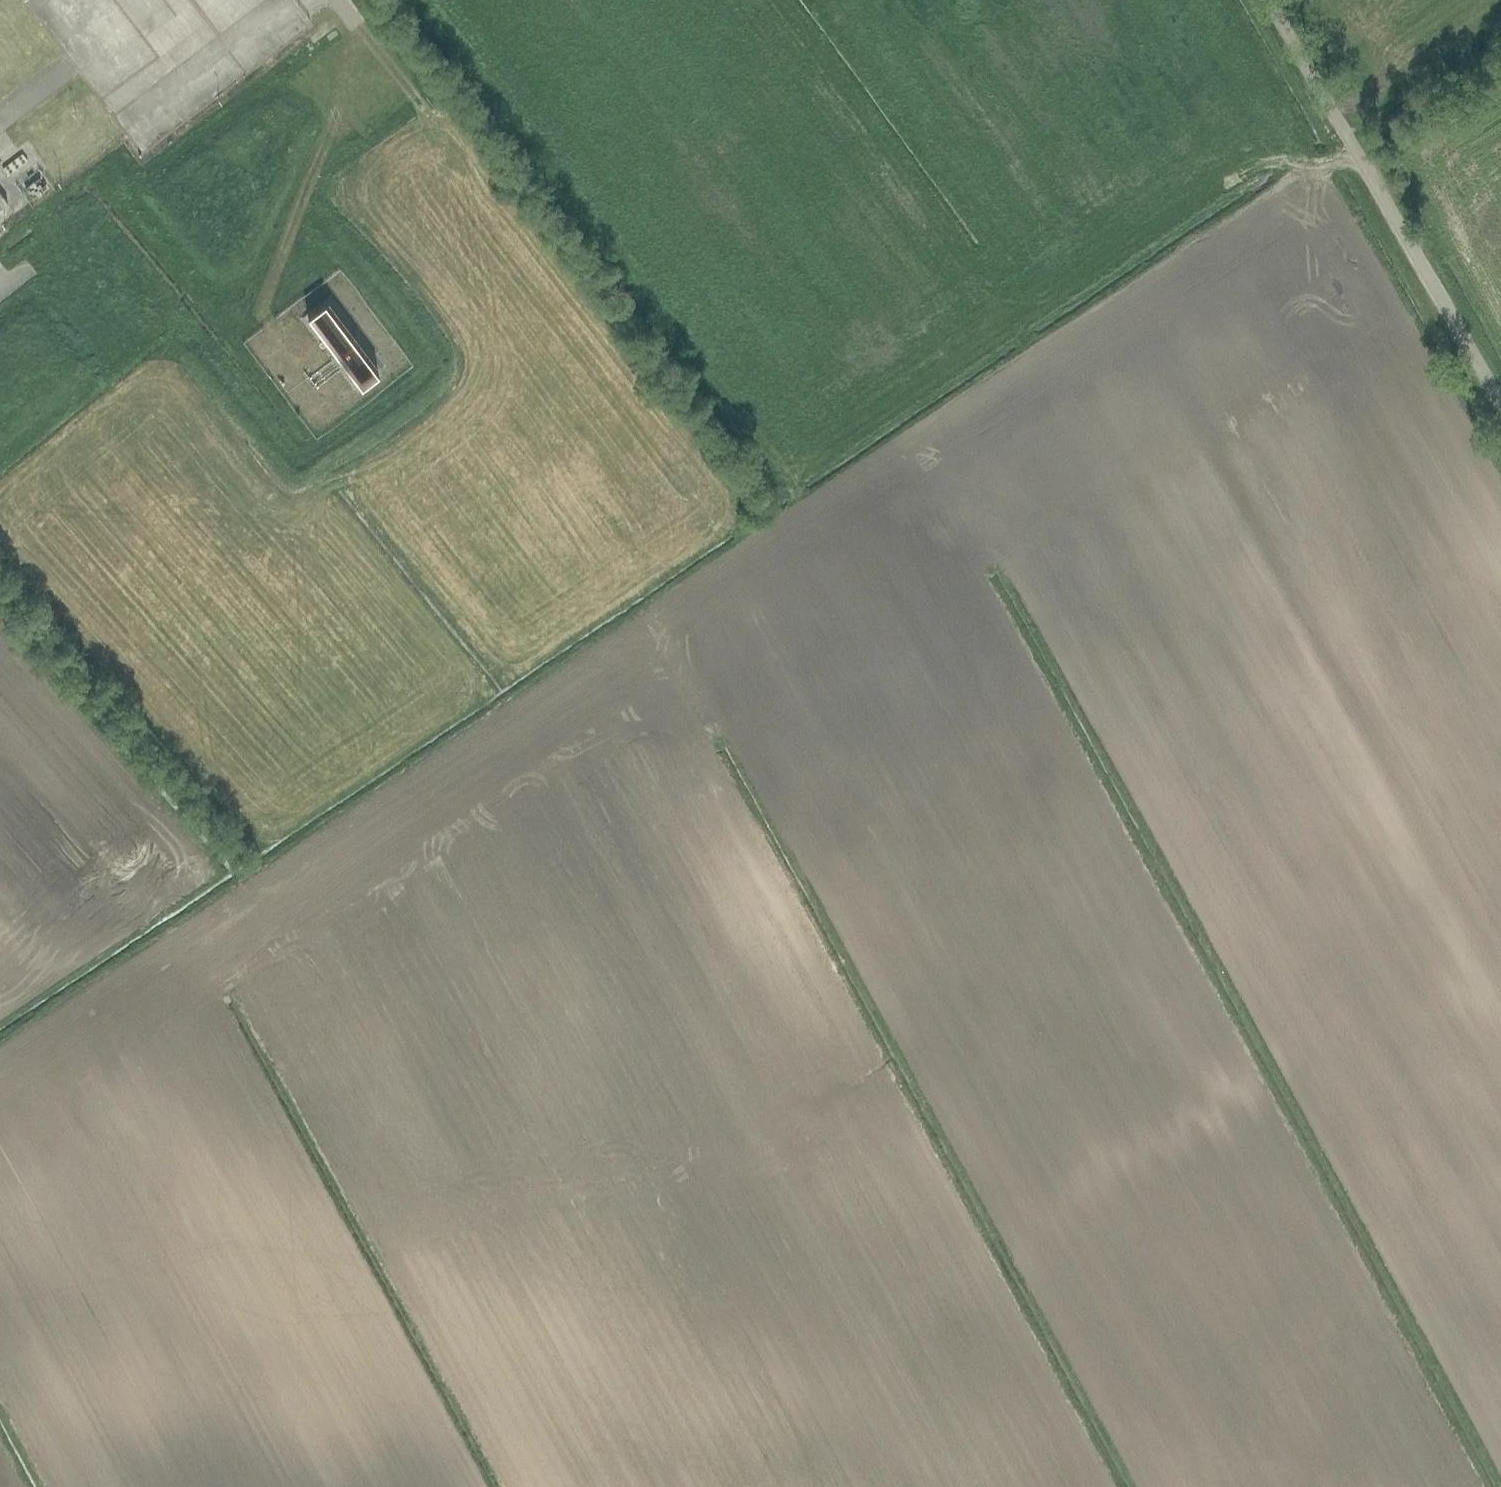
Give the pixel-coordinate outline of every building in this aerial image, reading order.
[(310,312),(362,381),(377,369),(325,301),(310,312)]
